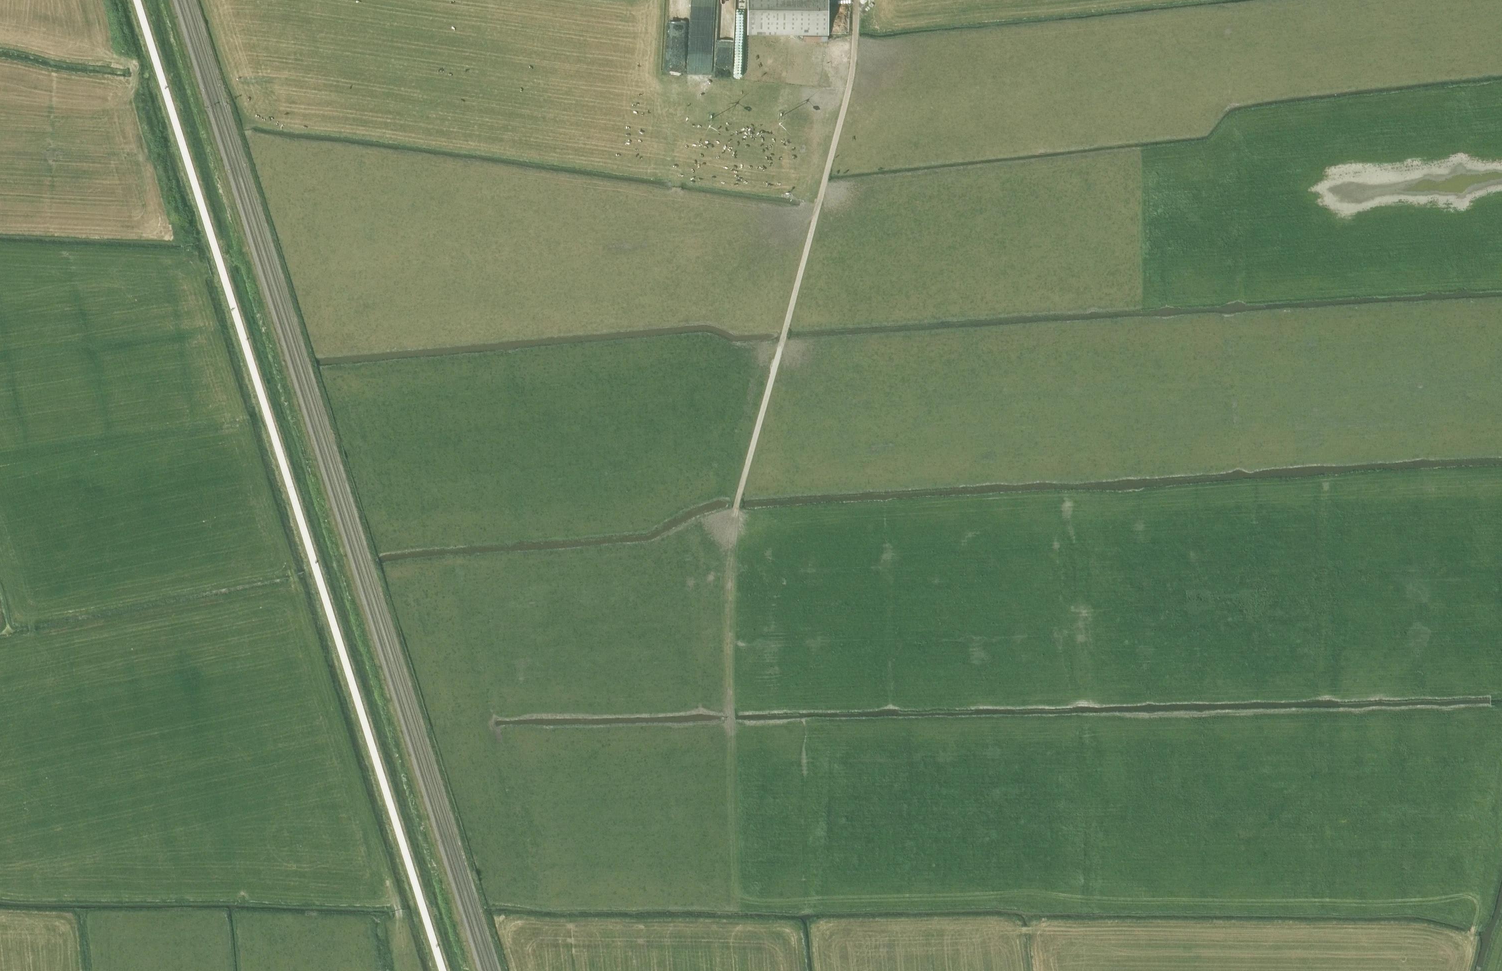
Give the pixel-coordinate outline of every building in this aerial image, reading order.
[(748,34),(829,34),(829,0),(748,0),(748,34)]
